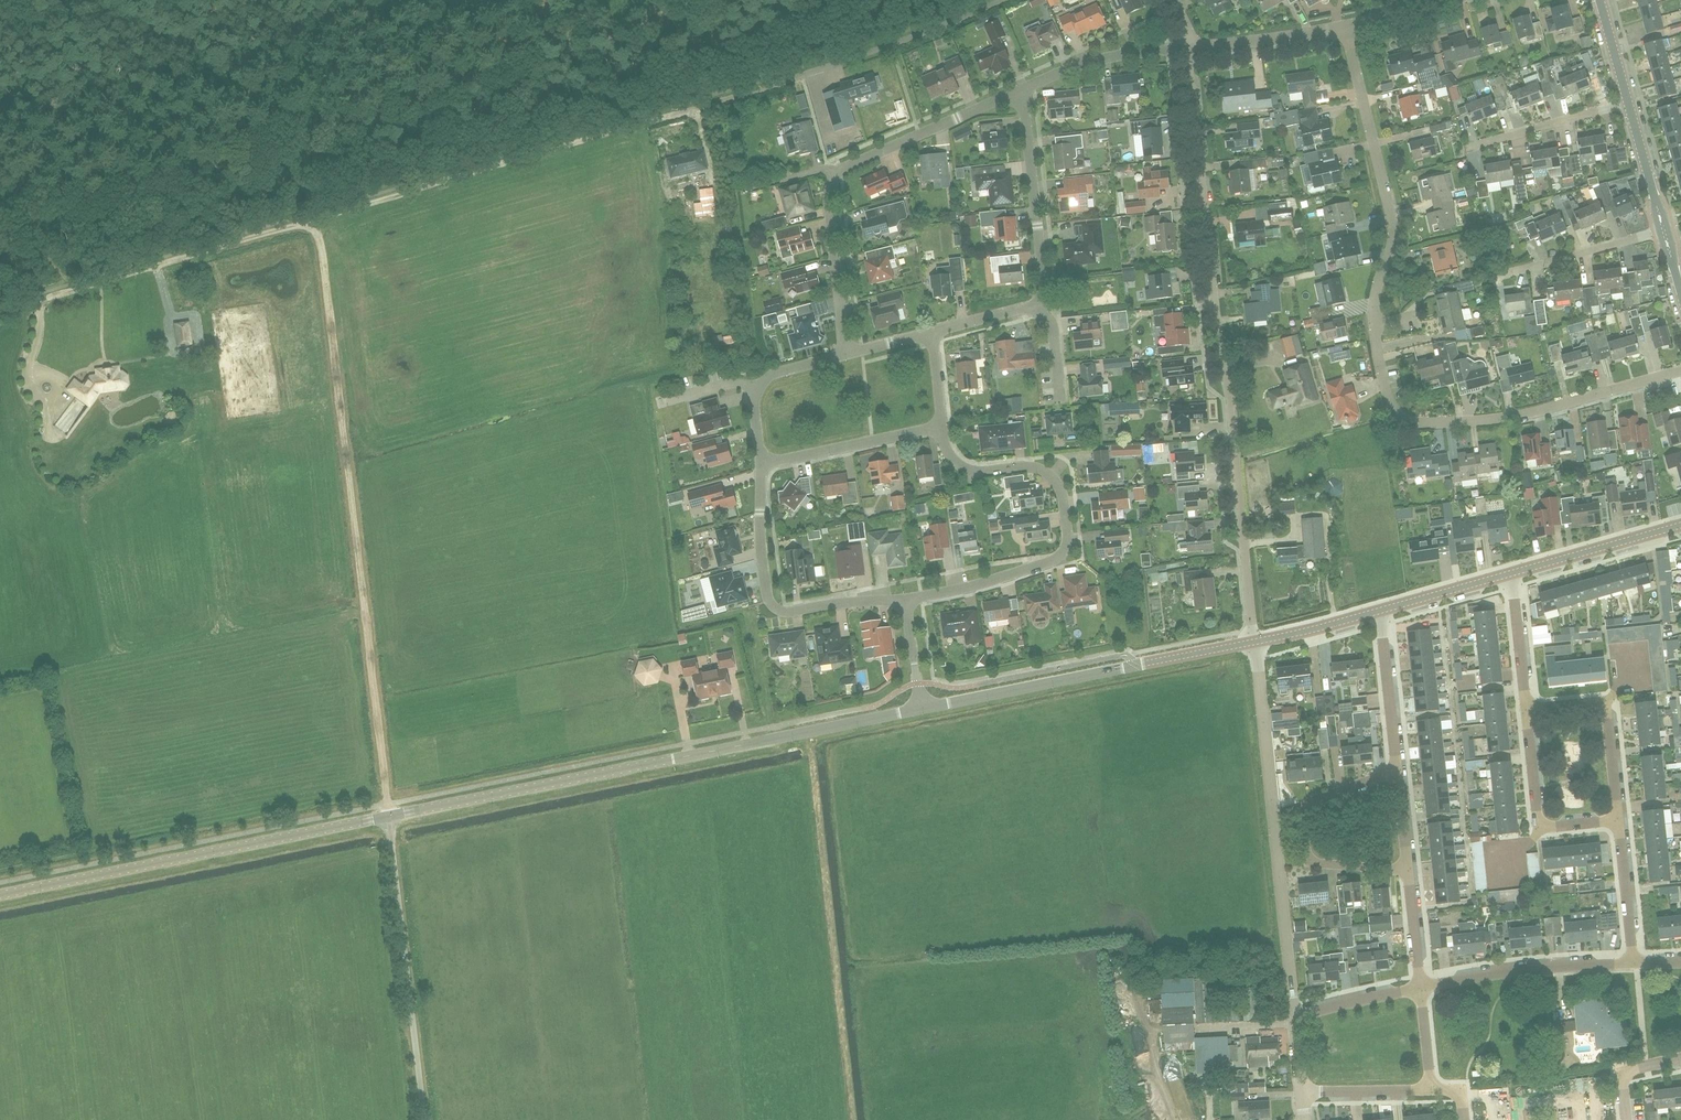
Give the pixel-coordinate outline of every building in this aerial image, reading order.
[(1127,14),(1143,7),(1140,0),(1121,0),(1127,14)] [(1208,3),(1210,2),(1217,16),(1233,8),(1229,0),(1207,0),(1208,3)] [(1265,11),(1285,0),(1258,0),(1265,11)] [(1640,9),(1658,4),(1657,0),(1637,0),(1640,9)] [(1658,4),(1640,9),(1643,21),(1661,16),(1658,4)] [(1551,10),(1554,19),(1547,22),(1550,32),(1557,29),(1557,32),(1568,28),(1571,36),(1584,32),(1580,18),(1571,20),(1567,5),(1551,10)] [(1105,24),(1099,10),(1092,13),(1090,8),(1088,8),(1081,11),(1081,12),(1071,17),(1070,14),(1060,18),(1066,32),(1075,28),(1078,34),(1093,27),(1094,29),(1105,24)] [(978,30),(986,26),(993,41),(996,47),(975,56),(982,71),(988,68),(988,67),(993,65),(996,73),(1010,67),(1003,52),(1005,51),(1002,44),(1001,45),(999,38),(1005,35),(999,20),(1003,18),(1000,11),(975,23),(978,30)] [(1528,43),(1544,38),(1539,22),(1531,25),(1528,15),(1514,19),(1519,40),(1527,38),(1528,43)] [(1661,16),(1643,21),(1647,34),(1665,30),(1661,16)] [(1048,42),(1058,38),(1052,23),(1042,28),(1042,27),(1026,33),(1035,54),(1050,47),(1048,42)] [(1495,49),(1512,44),(1509,31),(1498,34),(1496,25),(1481,29),(1486,46),(1493,44),(1495,49)] [(1464,34),(1455,37),(1456,40),(1449,42),(1442,44),(1446,60),(1443,60),(1446,72),(1458,69),(1456,61),(1480,54),(1476,41),(1466,44),(1464,34)] [(1666,54),(1663,41),(1644,46),(1648,60),(1666,54)] [(1419,84),(1440,79),(1436,66),(1432,52),(1422,55),(1411,58),(1409,49),(1400,52),(1401,54),(1388,58),(1390,65),(1387,65),(1390,76),(1410,70),(1410,73),(1416,71),(1419,84)] [(1673,52),(1666,54),(1648,60),(1652,73),(1670,68),(1668,61),(1675,60),(1673,52)] [(1586,74),(1595,70),(1588,53),(1581,56),(1586,68),(1585,70),(1572,75),(1579,92),(1592,87),(1586,74)] [(1527,67),(1529,62),(1528,56),(1521,58),(1519,62),(1521,69),(1527,67)] [(946,62),(948,66),(923,77),(932,99),(949,91),(950,94),(959,90),(955,81),(966,76),(958,57),(946,62)] [(1543,64),(1549,82),(1551,87),(1558,84),(1551,67),(1550,67),(1548,61),(1543,63),(1543,64)] [(1549,82),(1543,64),(1535,67),(1542,85),(1549,82)] [(1670,68),(1652,73),(1656,86),(1674,81),(1670,68)] [(1317,100),(1315,90),(1313,72),(1287,76),(1289,93),(1303,91),(1305,102),(1306,109),(1318,107),(1317,100)] [(1451,74),(1441,77),(1450,88),(1459,85),(1451,74)] [(1139,75),(1113,77),(1114,89),(1105,90),(1107,105),(1121,104),(1120,95),(1141,93),(1139,75)] [(1579,92),(1572,75),(1559,80),(1566,97),(1579,92)] [(873,78),(873,76),(848,83),(849,87),(824,94),(836,131),(855,125),(849,105),(855,103),(853,97),(877,90),(876,88),(882,86),(879,76),(873,78)] [(1503,96),(1498,82),(1496,78),(1489,80),(1496,98),(1503,96)] [(1440,79),(1419,84),(1416,84),(1418,92),(1433,88),(1434,91),(1447,88),(1440,79)] [(1484,79),(1475,81),(1478,91),(1487,88),(1484,79)] [(1270,113),(1275,113),(1273,105),(1271,92),(1255,93),(1254,80),(1221,84),(1224,112),(1264,108),(1265,114),(1270,113)] [(1504,100),(1511,98),(1504,80),(1498,82),(1503,96),(1504,100)] [(1674,81),(1656,86),(1659,99),(1678,94),(1674,81)] [(1532,105),(1545,100),(1538,83),(1525,88),(1532,105)] [(1532,105),(1525,88),(1512,93),(1519,110),(1532,105)] [(1064,121),(1067,116),(1073,116),(1072,109),(1074,109),(1076,107),(1075,101),(1079,101),(1078,91),(1059,93),(1060,99),(1058,101),(1049,101),(1051,118),(1055,118),(1059,122),(1064,121)] [(1424,94),(1420,95),(1400,100),(1404,118),(1429,112),(1424,94)] [(1492,96),(1479,101),(1485,118),(1498,113),(1492,96)] [(1479,101),(1465,106),(1458,109),(1461,115),(1468,113),(1472,123),(1485,118),(1479,101)] [(1282,104),(1273,105),(1275,113),(1275,114),(1276,114),(1284,112),(1282,104)] [(1658,109),(1662,123),(1680,118),(1676,104),(1658,109)] [(1284,112),(1276,114),(1279,128),(1300,123),(1306,146),(1333,139),(1328,119),(1315,122),(1311,108),(1299,111),(1298,109),(1284,112)] [(1666,136),(1680,132),(1680,122),(1680,118),(1662,123),(1666,136)] [(795,132),(784,135),(777,137),(779,145),(786,143),(789,155),(800,152),(801,155),(818,151),(810,120),(793,125),(795,132)] [(1142,135),(1145,157),(1163,155),(1161,141),(1162,140),(1161,128),(1149,129),(1148,120),(1130,122),(1132,136),(1142,135)] [(1432,137),(1410,143),(1414,160),(1441,153),(1436,132),(1451,129),(1450,122),(1429,127),(1432,137)] [(995,129),(995,123),(980,125),(982,142),(983,143),(985,143),(986,150),(1008,148),(1006,130),(996,131),(995,129)] [(1242,148),(1254,147),(1253,138),(1260,137),(1259,123),(1238,125),(1239,133),(1227,134),(1228,149),(1231,149),(1232,152),(1242,151),(1242,148)] [(1669,149),(1680,146),(1680,132),(1666,136),(1669,149)] [(1077,157),(1077,149),(1084,148),(1082,135),(1067,136),(1067,144),(1054,146),(1057,170),(1074,168),(1073,159),(1076,159),(1077,157)] [(1591,138),(1594,156),(1606,154),(1609,172),(1620,170),(1616,148),(1607,150),(1605,135),(1591,138)] [(1569,156),(1572,174),(1583,172),(1581,158),(1594,156),(1591,138),(1577,140),(1580,154),(1569,156)] [(672,170),(708,159),(703,144),(691,148),(690,145),(667,153),(672,170)] [(1673,162),(1680,160),(1680,146),(1669,149),(1673,162)] [(1544,151),(1547,169),(1561,167),(1564,188),(1575,186),(1572,174),(1569,156),(1560,158),(1558,148),(1544,151)] [(1325,191),(1324,185),(1342,181),(1337,161),(1324,164),(1323,161),(1320,162),(1317,151),(1304,154),(1307,165),(1310,164),(1315,183),(1309,185),(1308,187),(1309,192),(1311,194),(1325,191)] [(1547,169),(1544,151),(1530,153),(1533,168),(1523,169),(1523,174),(1525,185),(1536,184),(1535,178),(1548,175),(1547,169)] [(923,158),(925,180),(936,178),(937,187),(948,186),(945,155),(923,158)] [(1273,168),(1281,167),(1279,157),(1272,158),(1273,168)] [(1252,170),(1267,168),(1265,158),(1251,160),(1252,170)] [(1677,176),(1680,174),(1680,160),(1673,162),(1677,176)] [(1497,164),(1500,182),(1513,180),(1517,202),(1528,200),(1525,185),(1523,174),(1514,176),(1511,162),(1497,164)] [(1500,182),(1497,164),(1484,166),(1486,180),(1476,182),(1479,198),(1481,198),(1482,202),(1487,201),(1487,197),(1489,197),(1487,185),(1500,182)] [(994,205),(1011,203),(1013,201),(1010,175),(1008,174),(995,175),(994,167),(972,169),(973,182),(978,181),(978,189),(991,188),(992,203),(994,205)] [(1169,187),(1168,171),(1153,173),(1153,167),(1144,168),(1144,174),(1145,182),(1138,183),(1140,198),(1156,196),(1155,189),(1160,188),(1169,187)] [(862,179),(869,197),(891,187),(894,193),(908,187),(901,172),(888,178),(884,170),(862,179)] [(1233,194),(1251,192),(1249,170),(1230,171),(1233,194)] [(1434,205),(1453,201),(1451,193),(1448,194),(1444,175),(1419,182),(1424,200),(1432,198),(1434,205)] [(1081,210),(1088,209),(1086,193),(1093,192),(1091,177),(1074,179),(1075,188),(1074,189),(1059,191),(1061,209),(1062,209),(1064,212),(1068,211),(1069,208),(1079,207),(1081,210)] [(806,183),(781,190),(788,216),(813,210),(806,183)] [(1599,184),(1600,186),(1607,204),(1610,212),(1611,211),(1609,207),(1615,204),(1621,218),(1622,217),(1623,218),(1624,219),(1627,218),(1628,216),(1627,215),(1634,212),(1632,209),(1639,206),(1633,193),(1626,196),(1625,193),(1619,195),(1616,188),(1610,191),(1606,183),(1599,184)] [(1474,184),(1464,186),(1467,197),(1477,195),(1474,184)] [(1599,203),(1587,208),(1594,225),(1607,219),(1605,214),(1610,212),(1607,204),(1600,186),(1593,189),(1599,203)] [(697,218),(717,215),(713,188),(700,190),(702,203),(695,204),(697,218)] [(1125,203),(1124,192),(1117,192),(1120,214),(1126,214),(1125,203)] [(1559,214),(1547,219),(1554,236),(1567,231),(1561,217),(1567,215),(1562,202),(1560,197),(1553,200),(1559,214)] [(1567,215),(1570,220),(1572,226),(1579,224),(1581,230),(1594,225),(1587,208),(1575,213),(1569,199),(1562,202),(1567,215)] [(867,238),(875,236),(880,239),(883,234),(889,232),(888,229),(890,226),(891,227),(897,225),(900,219),(906,218),(908,214),(904,201),(876,208),(878,217),(862,222),(867,238)] [(1145,201),(1125,203),(1126,214),(1127,216),(1146,214),(1145,201)] [(1453,201),(1434,205),(1436,212),(1427,214),(1432,233),(1456,227),(1452,210),(1455,208),(1453,201)] [(1272,221),(1273,221),(1274,223),(1293,221),(1293,219),(1294,219),(1292,209),(1288,209),(1287,202),(1268,204),(1269,211),(1268,211),(1269,222),(1272,221)] [(1327,234),(1347,230),(1345,223),(1354,220),(1349,202),(1324,208),(1329,226),(1326,227),(1327,234)] [(1485,212),(1494,211),(1492,202),(1483,204),(1485,212)] [(1016,217),(996,220),(995,211),(980,213),(982,228),(993,226),(993,227),(997,230),(998,240),(1005,239),(1006,241),(1016,240),(1015,226),(1017,226),(1016,217)] [(1541,241),(1554,236),(1547,219),(1545,214),(1532,219),(1531,217),(1515,224),(1518,231),(1525,228),(1530,240),(1539,237),(1541,241)] [(787,226),(785,216),(762,223),(765,233),(787,226)] [(978,224),(977,216),(970,217),(971,225),(978,224)] [(1173,224),(1162,225),(1161,217),(1146,218),(1147,232),(1155,231),(1158,251),(1176,249),(1173,224)] [(1239,243),(1256,241),(1257,246),(1266,245),(1265,238),(1273,237),(1273,229),(1264,230),(1263,221),(1237,224),(1239,243)] [(1100,224),(1084,226),(1085,235),(1083,235),(1081,238),(1081,240),(1078,244),(1065,245),(1067,265),(1094,262),(1093,253),(1103,252),(1100,224)] [(1298,228),(1299,238),(1306,237),(1304,227),(1298,228)] [(802,235),(800,228),(777,234),(781,249),(791,246),(793,253),(814,248),(810,233),(802,235)] [(1347,230),(1327,234),(1329,242),(1332,241),(1337,259),(1361,253),(1357,235),(1349,237),(1347,230)] [(897,254),(910,250),(908,242),(895,246),(897,254)] [(1436,275),(1458,269),(1452,242),(1429,247),(1436,275)] [(870,269),(873,283),(893,278),(889,261),(896,259),(893,246),(877,250),(880,258),(866,261),(868,270),(870,269)] [(786,258),(788,263),(797,261),(795,255),(786,258)] [(1005,256),(991,258),(992,273),(1000,272),(1002,283),(1023,281),(1021,264),(1006,266),(1005,256)] [(963,280),(961,258),(950,259),(951,267),(938,268),(939,276),(931,277),(932,288),(934,288),(935,297),(952,295),(950,281),(963,280)] [(1633,305),(1640,304),(1638,291),(1642,290),(1641,287),(1653,286),(1652,280),(1650,280),(1647,262),(1633,264),(1635,278),(1629,279),(1630,288),(1633,305)] [(1323,263),(1314,265),(1316,276),(1326,274),(1323,263)] [(770,273),(767,265),(758,268),(761,276),(770,273)] [(782,274),(786,289),(796,286),(798,293),(819,287),(815,272),(806,275),(804,268),(782,274)] [(1624,289),(1623,287),(1621,269),(1607,271),(1611,295),(1624,293),(1626,308),(1633,307),(1633,305),(1630,288),(1624,289)] [(1593,273),(1595,287),(1589,288),(1590,294),(1592,307),(1599,306),(1598,295),(1610,293),(1610,295),(1611,295),(1607,271),(1593,273)] [(1181,294),(1179,282),(1171,283),(1170,274),(1149,276),(1150,289),(1146,290),(1147,300),(1173,297),(1173,295),(1181,294)] [(1313,318),(1328,315),(1333,313),(1331,305),(1346,302),(1340,278),(1323,282),(1327,298),(1320,300),(1321,306),(1310,309),(1313,318)] [(1482,279),(1477,280),(1472,281),(1459,284),(1461,293),(1474,290),(1473,287),(1480,285),(1483,280),(1482,279)] [(1568,282),(1570,300),(1583,298),(1585,314),(1591,313),(1591,307),(1592,307),(1590,294),(1583,295),(1581,280),(1568,282)] [(1557,307),(1571,305),(1570,300),(1568,282),(1553,284),(1554,288),(1547,289),(1549,300),(1556,299),(1557,307)] [(1532,314),(1530,299),(1528,288),(1521,289),(1522,294),(1505,297),(1507,311),(1516,310),(1517,316),(1532,314)] [(1267,313),(1281,311),(1279,291),(1253,294),(1255,305),(1246,306),(1248,322),(1267,320),(1267,313)] [(885,306),(872,310),(877,329),(891,325),(891,323),(900,321),(897,308),(904,307),(900,292),(882,297),(885,306)] [(1439,316),(1460,310),(1455,292),(1434,298),(1439,316)] [(783,311),(779,297),(763,302),(767,315),(783,311)] [(1537,325),(1547,324),(1544,300),(1534,301),(1537,325)] [(795,308),(798,318),(791,320),(795,333),(790,335),(794,350),(821,343),(824,338),(820,335),(811,303),(795,308)] [(1600,317),(1598,306),(1591,307),(1593,319),(1600,317)] [(1473,308),(1464,309),(1466,320),(1474,319),(1473,308)] [(1460,310),(1439,316),(1443,334),(1464,328),(1460,310)] [(1112,331),(1121,330),(1129,329),(1127,312),(1127,311),(1119,312),(1110,312),(1111,313),(1112,331)] [(763,317),(764,328),(771,326),(771,325),(779,323),(778,317),(776,313),(763,317)] [(1173,346),(1190,344),(1188,329),(1184,330),(1182,313),(1154,316),(1155,328),(1160,327),(1161,333),(1166,332),(1168,346),(1158,348),(1158,355),(1174,354),(1173,346)] [(1639,314),(1640,318),(1639,318),(1643,333),(1650,332),(1655,350),(1670,345),(1665,328),(1659,329),(1656,319),(1647,322),(1644,313),(1639,314)] [(1328,315),(1313,318),(1313,319),(1303,321),(1305,328),(1320,324),(1325,340),(1347,335),(1343,319),(1330,323),(1328,315)] [(1630,319),(1634,336),(1621,340),(1626,357),(1639,354),(1635,338),(1644,336),(1643,333),(1639,318),(1640,318),(1639,316),(1630,319)] [(1101,338),(1100,321),(1081,323),(1082,333),(1074,334),(1076,350),(1094,348),(1093,339),(1101,338)] [(175,324),(178,346),(191,344),(188,323),(175,324)] [(1486,340),(1485,335),(1483,326),(1470,329),(1472,340),(1486,340)] [(1626,357),(1621,340),(1607,343),(1604,331),(1594,334),(1598,350),(1608,347),(1612,361),(1626,357)] [(727,344),(736,341),(735,334),(725,336),(727,344)] [(1584,337),(1585,342),(1581,344),(1579,347),(1573,348),(1579,370),(1593,367),(1589,353),(1598,350),(1594,334),(1584,337)] [(1282,340),(1284,346),(1292,344),(1295,356),(1302,354),(1297,335),(1282,340)] [(1033,352),(1027,353),(1016,354),(1015,341),(997,343),(1000,371),(1035,367),(1033,352)] [(1417,362),(1417,363),(1422,384),(1439,379),(1439,381),(1445,380),(1453,378),(1449,363),(1447,354),(1448,354),(1446,345),(1445,341),(1432,344),(1434,350),(1438,349),(1439,356),(1435,357),(1417,362)] [(1579,370),(1573,348),(1573,349),(1574,353),(1562,356),(1559,344),(1549,346),(1554,363),(1562,360),(1566,374),(1579,370)] [(981,349),(974,350),(975,360),(982,360),(981,349)] [(1479,361),(1474,362),(1467,358),(1458,360),(1456,352),(1449,354),(1457,385),(1465,383),(1467,390),(1490,384),(1485,364),(1484,362),(1481,361),(1479,361)] [(1337,362),(1335,353),(1329,355),(1331,363),(1337,362)] [(1509,355),(1496,358),(1502,380),(1509,378),(1511,386),(1534,380),(1530,363),(1511,368),(1509,355)] [(1121,357),(1122,368),(1131,367),(1130,357),(1121,357)] [(1170,386),(1179,385),(1179,389),(1181,391),(1188,390),(1189,388),(1189,383),(1194,383),(1192,366),(1184,367),(1183,360),(1162,363),(1164,377),(1169,376),(1170,386)] [(960,390),(978,388),(975,362),(957,364),(960,390)] [(1270,393),(1274,405),(1275,408),(1293,402),(1295,407),(1318,400),(1307,363),(1284,370),(1289,387),(1270,393)] [(1083,379),(1079,379),(1081,396),(1103,393),(1101,377),(1096,377),(1095,364),(1081,365),(1083,379)] [(124,389),(127,384),(126,376),(122,373),(119,373),(118,367),(104,369),(104,371),(100,371),(95,378),(92,378),(90,377),(83,387),(74,381),(68,390),(89,406),(100,391),(124,389)] [(1547,385),(1552,397),(1569,390),(1564,378),(1547,385)] [(1334,406),(1336,405),(1341,419),(1345,418),(1350,421),(1356,420),(1357,417),(1356,415),(1358,414),(1354,400),(1356,400),(1352,386),(1343,389),(1341,380),(1328,384),(1334,406)] [(706,415),(702,416),(694,418),(698,435),(708,432),(707,431),(730,424),(726,409),(720,411),(717,399),(703,403),(706,415)] [(1128,411),(1128,403),(1100,404),(1101,414),(1106,414),(1106,412),(1128,411)] [(1208,418),(1207,416),(1207,404),(1189,405),(1171,405),(1171,420),(1175,420),(1176,433),(1191,432),(1190,419),(1208,418)] [(1665,425),(1671,446),(1680,443),(1680,418),(1670,421),(1667,412),(1654,415),(1657,427),(1665,425)] [(1071,414),(1046,417),(1048,435),(1064,433),(1065,442),(1080,440),(1079,432),(1073,432),(1071,414)] [(1626,451),(1637,449),(1637,450),(1649,449),(1646,425),(1637,426),(1636,417),(1620,419),(1624,443),(1626,451)] [(1591,450),(1609,447),(1610,450),(1618,449),(1616,434),(1607,435),(1605,421),(1596,422),(1590,423),(1587,423),(1591,450)] [(1022,422),(1011,423),(1011,425),(981,429),(982,445),(987,444),(988,445),(988,450),(1013,447),(1012,443),(1015,440),(1024,439),(1022,422)] [(672,431),(674,437),(668,438),(671,447),(686,443),(683,428),(672,431)] [(1041,429),(1032,430),(1032,437),(1042,436),(1041,429)] [(1558,453),(1575,450),(1576,462),(1584,461),(1582,446),(1574,446),(1572,430),(1556,432),(1558,453)] [(1539,434),(1522,436),(1526,461),(1536,459),(1537,466),(1551,464),(1548,444),(1541,445),(1539,434)] [(709,466),(732,460),(727,444),(711,449),(709,440),(693,445),(697,459),(707,456),(709,466)] [(1197,441),(1188,442),(1188,450),(1198,449),(1197,441)] [(1502,470),(1498,471),(1497,461),(1500,461),(1501,459),(1500,452),(1499,451),(1495,451),(1494,443),(1479,445),(1480,455),(1474,455),(1476,474),(1491,472),(1492,480),(1503,478),(1502,470)] [(1154,463),(1153,453),(1153,445),(1143,445),(1145,464),(1154,463)] [(1115,457),(1123,456),(1122,446),(1114,446),(1115,457)] [(1409,478),(1414,477),(1432,474),(1433,477),(1450,474),(1447,454),(1431,456),(1429,448),(1410,451),(1413,468),(1407,469),(1409,478)] [(1094,453),(1095,465),(1089,465),(1091,484),(1117,481),(1115,463),(1110,463),(1108,451),(1094,453)] [(1476,474),(1474,455),(1473,451),(1458,453),(1459,462),(1452,463),(1455,482),(1477,478),(1476,474)] [(1194,452),(1176,454),(1177,462),(1174,462),(1175,481),(1191,479),(1190,472),(1205,471),(1203,458),(1194,459),(1194,452)] [(1669,468),(1669,469),(1677,466),(1680,480),(1680,455),(1680,453),(1665,457),(1669,468)] [(917,457),(920,479),(934,477),(935,486),(942,485),(940,468),(933,469),(931,455),(917,457)] [(888,467),(887,461),(871,463),(871,465),(868,469),(872,472),(874,485),(890,483),(890,480),(899,479),(897,466),(888,467)] [(1655,491),(1652,473),(1645,474),(1646,481),(1638,482),(1639,491),(1632,492),(1635,514),(1647,512),(1644,492),(1655,491)] [(824,478),(826,496),(837,494),(837,496),(843,496),(844,505),(859,503),(857,488),(848,489),(846,474),(824,478)] [(784,491),(778,492),(780,505),(785,504),(795,512),(808,494),(812,494),(810,477),(800,479),(796,485),(791,481),(784,491)] [(1335,498),(1343,492),(1342,482),(1333,478),(1326,484),(1326,493),(1335,498)] [(1619,485),(1623,516),(1635,514),(1632,492),(1625,493),(1624,484),(1619,485)] [(1011,500),(1013,512),(1022,511),(1022,508),(1044,505),(1042,490),(1028,491),(1027,485),(1012,487),(1013,499),(1011,500)] [(1608,502),(1618,501),(1616,485),(1606,486),(1608,502)] [(1196,517),(1195,510),(1208,509),(1206,492),(1189,494),(1188,486),(1177,487),(1179,500),(1186,499),(1187,511),(1188,511),(1189,517),(1196,517)] [(713,503),(715,510),(716,510),(718,512),(722,511),(723,508),(737,504),(733,490),(717,494),(715,487),(688,494),(692,509),(713,503)] [(1146,501),(1145,487),(1134,489),(1135,502),(1146,501)] [(1111,493),(1112,501),(1093,503),(1095,521),(1117,518),(1116,508),(1129,507),(1128,492),(1111,493)] [(905,509),(904,495),(897,496),(899,510),(905,509)] [(1279,515),(1296,514),(1294,495),(1277,497),(1279,515)] [(1593,505),(1584,506),(1586,526),(1601,524),(1600,518),(1608,517),(1605,496),(1592,497),(1593,505)] [(1586,526),(1584,506),(1575,507),(1573,497),(1560,499),(1562,512),(1570,511),(1572,528),(1586,526)] [(1534,513),(1537,537),(1553,535),(1552,526),(1559,525),(1555,498),(1542,500),(1543,511),(1534,513)] [(1480,531),(1488,530),(1490,543),(1507,541),(1504,515),(1487,518),(1485,499),(1475,501),(1478,520),(1480,531)] [(1415,510),(1404,510),(1405,521),(1416,521),(1415,510)] [(1018,533),(1025,532),(1027,541),(1051,538),(1049,522),(1039,523),(1038,517),(1003,522),(1004,529),(1017,527),(1018,533)] [(991,532),(1001,532),(1000,518),(990,519),(991,532)] [(1298,559),(1325,557),(1322,518),(1302,519),(1304,546),(1289,547),(1289,549),(1278,550),(1279,565),(1298,563),(1298,559)] [(1478,520),(1461,523),(1460,519),(1452,521),(1456,552),(1475,549),(1473,537),(1481,536),(1480,531),(1478,520)] [(866,538),(866,520),(849,520),(849,538),(866,538)] [(960,537),(963,554),(978,552),(975,530),(965,532),(963,523),(958,524),(958,522),(951,523),(953,538),(960,537)] [(1180,551),(1188,551),(1204,549),(1204,552),(1212,551),(1210,534),(1205,534),(1204,522),(1189,523),(1190,536),(1187,536),(1187,542),(1180,543),(1178,545),(1178,550),(1180,551)] [(932,537),(925,538),(928,560),(943,558),(941,542),(948,540),(946,524),(930,527),(932,537)] [(1449,546),(1448,540),(1446,525),(1432,527),(1434,539),(1411,543),(1414,562),(1439,559),(1437,547),(1449,546)] [(738,538),(736,538),(733,527),(717,532),(722,548),(715,550),(720,567),(733,563),(731,556),(742,553),(738,538)] [(1111,540),(1097,542),(1099,559),(1108,558),(1112,561),(1116,557),(1122,556),(1121,542),(1129,541),(1128,530),(1111,531),(1111,540)] [(886,533),(870,535),(873,553),(888,552),(890,565),(904,563),(900,535),(887,537),(886,533)] [(863,575),(859,546),(844,548),(844,552),(837,553),(840,578),(863,575)] [(815,581),(815,577),(813,567),(812,559),(803,561),(801,550),(787,552),(789,569),(791,581),(798,579),(799,584),(801,583),(803,585),(807,584),(808,582),(815,581)] [(1680,566),(1680,558),(1679,559),(1680,562),(1673,563),(1673,567),(1680,566)] [(1003,563),(1005,569),(1014,566),(1011,560),(1003,563)] [(1658,573),(1672,572),(1672,571),(1671,571),(1670,562),(1657,563),(1658,573)] [(816,574),(824,573),(823,564),(815,564),(816,574)] [(1637,587),(1650,583),(1645,564),(1632,568),(1637,587)] [(1637,587),(1632,568),(1618,572),(1624,591),(1637,587)] [(1196,609),(1216,606),(1213,588),(1214,588),(1213,579),(1201,580),(1200,571),(1184,573),(1186,591),(1194,590),(1196,609)] [(1150,583),(1168,580),(1167,572),(1148,575),(1150,583)] [(1624,591),(1618,572),(1605,576),(1610,594),(1624,591)] [(1672,572),(1658,573),(1660,587),(1671,585),(1673,585),(1672,572)] [(702,576),(708,599),(716,597),(710,574),(702,576)] [(728,602),(741,598),(744,597),(745,594),(745,591),(743,582),(741,580),(739,579),(730,582),(728,574),(711,578),(717,600),(711,602),(714,614),(727,610),(725,604),(729,603),(728,602)] [(1592,579),(1597,598),(1610,594),(1605,576),(1592,579)] [(1069,598),(1070,607),(1097,603),(1094,588),(1087,589),(1085,577),(1073,579),(1072,577),(1065,579),(1068,598),(1069,598)] [(1597,598),(1592,579),(1579,583),(1584,602),(1597,598)] [(1584,602),(1579,583),(1566,587),(1571,605),(1584,602)] [(1033,613),(1034,617),(1038,621),(1044,620),(1047,616),(1047,611),(1060,609),(1056,584),(1046,585),(1047,593),(1025,596),(1028,614),(1033,613)] [(1661,600),(1673,599),(1671,585),(1660,587),(1661,600)] [(1571,605),(1566,587),(1552,590),(1558,609),(1571,605)] [(1558,609),(1552,590),(1539,594),(1544,613),(1558,609)] [(1008,598),(999,599),(1000,602),(984,604),(987,621),(989,621),(989,626),(992,627),(994,627),(996,627),(997,625),(997,620),(1010,618),(1012,628),(1019,626),(1017,611),(1010,612),(1008,598)] [(1673,599),(1661,600),(1663,614),(1669,613),(1669,612),(1673,612),(1673,611),(1674,611),(1673,599)] [(1151,604),(1152,619),(1161,619),(1160,604),(1151,604)] [(1495,611),(1489,612),(1483,612),(1483,606),(1468,607),(1469,614),(1474,613),(1476,628),(1497,626),(1495,611)] [(966,634),(967,643),(980,641),(976,612),(953,615),(953,613),(942,615),(945,637),(966,634)] [(876,646),(878,657),(893,654),(891,641),(883,642),(880,621),(863,624),(866,648),(876,646)] [(1647,633),(1661,631),(1661,624),(1646,626),(1647,633)] [(1430,629),(1408,632),(1409,643),(1432,641),(1431,632),(1440,631),(1439,626),(1430,627),(1430,629)] [(1497,626),(1476,628),(1478,642),(1498,640),(1497,626)] [(1648,640),(1647,633),(1646,626),(1640,627),(1641,641),(1648,640)] [(819,654),(820,661),(831,660),(831,663),(852,660),(849,641),(840,642),(838,627),(824,629),(816,630),(820,654),(819,654)] [(1640,627),(1633,628),(1635,642),(1641,641),(1640,627)] [(1626,628),(1620,629),(1622,644),(1628,643),(1626,628)] [(1626,628),(1628,643),(1635,642),(1633,628),(1626,628)] [(1615,644),(1622,644),(1620,629),(1613,630),(1615,644)] [(1615,644),(1613,630),(1607,631),(1608,645),(1615,644)] [(983,634),(985,642),(995,640),(992,631),(983,634)] [(1661,631),(1647,633),(1648,640),(1662,638),(1661,631)] [(779,655),(784,654),(792,653),(793,657),(806,655),(803,632),(771,637),(772,648),(771,650),(772,656),(773,657),(779,656),(779,655)] [(1534,645),(1551,643),(1550,633),(1533,635),(1534,645)] [(1662,638),(1648,640),(1649,646),(1663,645),(1663,641),(1662,638)] [(1432,641),(1409,643),(1410,657),(1433,654),(1432,646),(1441,645),(1441,642),(1440,640),(1432,641)] [(1498,640),(1478,642),(1479,656),(1500,654),(1498,640)] [(1561,655),(1572,654),(1571,645),(1560,646),(1561,655)] [(1664,650),(1663,645),(1649,646),(1649,653),(1664,651),(1664,650)] [(1564,685),(1562,665),(1555,666),(1554,656),(1557,656),(1556,646),(1553,647),(1557,686),(1564,685)] [(1557,686),(1553,647),(1545,648),(1546,657),(1547,657),(1548,667),(1547,667),(1549,687),(1557,686)] [(720,654),(722,665),(723,668),(714,670),(719,695),(733,692),(728,667),(737,665),(734,651),(720,654)] [(1649,653),(1650,660),(1665,658),(1664,651),(1649,653)] [(1433,654),(1410,657),(1412,670),(1435,667),(1434,659),(1443,658),(1442,655),(1442,653),(1433,654)] [(1500,654),(1479,656),(1481,670),(1501,668),(1500,654)] [(886,656),(887,669),(897,669),(896,656),(886,656)] [(1665,658),(1650,660),(1651,666),(1665,665),(1665,658)] [(655,659),(642,662),(638,674),(647,684),(660,681),(664,669),(655,659)] [(714,670),(701,672),(698,659),(684,662),(687,676),(696,674),(701,699),(719,695),(714,670)] [(1348,663),(1351,687),(1353,712),(1369,710),(1367,696),(1359,697),(1357,680),(1370,679),(1369,670),(1364,671),(1363,661),(1348,663)] [(1599,682),(1606,681),(1604,661),(1596,662),(1599,682)] [(1454,663),(1455,672),(1455,673),(1466,671),(1465,662),(1461,663),(1461,662),(1454,663)] [(1592,683),(1590,662),(1583,663),(1585,683),(1592,683)] [(1599,682),(1596,662),(1590,662),(1592,683),(1599,682)] [(1351,687),(1348,663),(1333,665),(1335,682),(1343,682),(1344,688),(1351,687)] [(1585,683),(1583,663),(1576,664),(1578,684),(1585,683)] [(1571,685),(1569,664),(1562,665),(1564,685),(1571,685)] [(1578,684),(1576,664),(1569,664),(1571,685),(1578,684)] [(1305,692),(1312,691),(1309,665),(1293,667),(1296,688),(1304,687),(1305,692)] [(1652,673),(1666,671),(1665,665),(1651,666),(1652,673)] [(1435,667),(1412,670),(1413,683),(1436,681),(1435,672),(1444,671),(1444,669),(1443,666),(1435,667)] [(1296,688),(1293,667),(1278,669),(1281,695),(1289,694),(1288,689),(1296,688)] [(1501,668),(1481,670),(1482,684),(1503,682),(1501,668)] [(1466,671),(1455,673),(1456,681),(1457,681),(1467,680),(1466,671)] [(1667,678),(1666,671),(1652,673),(1652,680),(1667,678)] [(1668,685),(1667,678),(1652,680),(1653,686),(1668,685)] [(1436,681),(1413,683),(1415,697),(1438,694),(1437,686),(1445,685),(1445,682),(1445,680),(1436,681)] [(1668,685),(1653,686),(1654,693),(1668,691),(1668,685)] [(1438,694),(1415,697),(1416,712),(1439,710),(1438,699),(1447,698),(1447,695),(1446,693),(1438,694)] [(1504,694),(1491,695),(1483,696),(1485,710),(1505,708),(1504,694)] [(1327,715),(1336,714),(1334,695),(1325,696),(1327,715)] [(1327,715),(1325,696),(1315,697),(1317,717),(1327,715)] [(1671,715),(1671,714),(1671,709),(1665,710),(1665,709),(1657,710),(1656,703),(1636,705),(1637,719),(1657,717),(1671,715)] [(1298,719),(1297,711),(1296,706),(1282,707),(1283,713),(1283,720),(1298,719)] [(1505,708),(1485,710),(1486,724),(1507,722),(1505,708)] [(1354,728),(1370,726),(1369,712),(1353,713),(1354,728)] [(1330,736),(1337,735),(1335,716),(1328,716),(1329,730),(1327,731),(1328,736),(1330,736)] [(1440,719),(1417,721),(1418,733),(1441,730),(1440,721),(1449,720),(1449,716),(1440,717),(1440,719)] [(1659,731),(1657,717),(1637,719),(1639,733),(1659,731)] [(1298,719),(1283,720),(1284,730),(1300,728),(1302,727),(1301,719),(1299,719),(1298,719)] [(1507,722),(1486,724),(1488,739),(1508,736),(1507,722)] [(1329,749),(1328,736),(1327,731),(1327,729),(1318,730),(1320,750),(1329,749)] [(1441,730),(1418,733),(1420,746),(1443,743),(1442,735),(1451,734),(1450,732),(1450,729),(1441,730)] [(1680,736),(1679,729),(1673,729),(1674,740),(1674,742),(1680,742),(1680,735),(1680,736)] [(1660,738),(1659,731),(1639,733),(1640,747),(1661,745),(1660,744),(1665,744),(1664,738),(1660,738)] [(1483,745),(1489,744),(1490,753),(1510,751),(1508,736),(1488,739),(1483,739),(1483,745)] [(1358,764),(1355,737),(1348,738),(1350,747),(1342,748),(1344,765),(1358,764)] [(1358,764),(1374,762),(1372,744),(1364,745),(1363,743),(1357,744),(1356,737),(1355,737),(1358,764)] [(1443,743),(1420,746),(1421,759),(1444,757),(1443,748),(1452,747),(1452,745),(1451,742),(1443,743)] [(1320,752),(1303,754),(1306,780),(1323,778),(1321,758),(1320,758),(1320,752)] [(1288,761),(1289,775),(1287,775),(1287,781),(1290,780),(1290,782),(1306,780),(1303,754),(1288,756),(1289,761),(1288,761)] [(1444,757),(1421,759),(1423,773),(1445,770),(1444,762),(1454,761),(1453,758),(1453,756),(1444,757)] [(1643,773),(1663,771),(1662,756),(1642,759),(1643,773)] [(1484,767),(1483,759),(1467,761),(1468,769),(1484,767)] [(1511,762),(1493,764),(1486,765),(1486,771),(1492,770),(1493,779),(1512,776),(1511,762)] [(1445,770),(1423,773),(1424,786),(1447,783),(1446,775),(1455,774),(1455,772),(1454,769),(1445,770)] [(1663,771),(1643,773),(1645,787),(1665,784),(1663,771)] [(1493,779),(1494,793),(1514,790),(1512,776),(1493,779)] [(1447,783),(1424,786),(1426,800),(1449,797),(1448,788),(1457,787),(1456,785),(1456,782),(1447,783)] [(1665,784),(1645,787),(1646,801),(1667,799),(1665,784)] [(1489,799),(1495,798),(1496,807),(1515,804),(1514,790),(1494,793),(1488,793),(1489,799)] [(1481,793),(1475,794),(1468,795),(1469,804),(1470,809),(1483,807),(1481,793)] [(1449,797),(1426,800),(1428,816),(1450,813),(1450,815),(1459,814),(1459,809),(1450,810),(1449,802),(1458,801),(1458,798),(1458,796),(1449,797)] [(1515,804),(1496,807),(1497,821),(1517,818),(1515,804)] [(1643,813),(1645,827),(1665,825),(1663,810),(1643,813)] [(1451,821),(1428,824),(1429,835),(1452,833),(1451,824),(1460,823),(1460,818),(1451,819),(1451,821)] [(1517,818),(1497,821),(1499,836),(1519,833),(1517,818)] [(1669,825),(1671,833),(1680,831),(1680,823),(1669,825)] [(1666,839),(1665,825),(1645,827),(1646,841),(1666,839)] [(1452,833),(1429,835),(1431,849),(1454,846),(1453,838),(1462,837),(1462,834),(1461,832),(1452,833)] [(1668,853),(1666,839),(1646,841),(1648,855),(1668,853)] [(1594,870),(1593,865),(1602,864),(1600,844),(1586,845),(1588,866),(1588,871),(1594,870)] [(1454,846),(1431,849),(1433,862),(1456,860),(1455,851),(1463,850),(1465,850),(1465,847),(1465,845),(1463,845),(1454,846)] [(1574,867),(1588,866),(1586,845),(1572,847),(1574,867)] [(1574,867),(1572,847),(1558,848),(1560,869),(1574,867)] [(1559,869),(1560,869),(1558,848),(1543,850),(1546,870),(1559,869)] [(1670,867),(1668,853),(1648,855),(1649,869),(1670,867)] [(1456,860),(1433,862),(1434,876),(1457,873),(1456,864),(1465,863),(1465,861),(1465,859),(1456,860)] [(1670,874),(1670,867),(1649,869),(1651,884),(1671,882),(1671,880),(1674,880),(1673,874),(1670,874)] [(1457,873),(1434,876),(1436,889),(1458,886),(1457,878),(1466,877),(1466,874),(1466,872),(1457,873)] [(1553,878),(1554,886),(1555,887),(1555,894),(1562,894),(1561,886),(1560,877),(1553,878)] [(1592,891),(1605,889),(1604,881),(1591,883),(1592,891)] [(1323,902),(1330,902),(1328,882),(1300,886),(1302,905),(1308,904),(1308,907),(1323,905),(1323,902)] [(1345,897),(1339,898),(1338,898),(1340,915),(1348,914),(1347,908),(1355,907),(1354,902),(1362,901),(1360,882),(1344,884),(1345,897)] [(1592,891),(1591,883),(1578,884),(1579,892),(1592,891)] [(1458,886),(1436,889),(1437,905),(1460,902),(1459,891),(1468,890),(1467,887),(1467,885),(1458,886)] [(1567,893),(1569,893),(1568,885),(1561,886),(1562,894),(1567,893)] [(1655,895),(1678,893),(1678,886),(1655,889),(1655,895)] [(1369,918),(1369,926),(1392,923),(1391,916),(1390,916),(1389,907),(1392,907),(1389,889),(1373,891),(1375,909),(1383,908),(1385,917),(1369,918)] [(1617,903),(1615,892),(1607,893),(1608,904),(1617,903)] [(1616,913),(1607,914),(1609,930),(1617,929),(1616,913)] [(1338,929),(1341,928),(1340,914),(1324,916),(1325,930),(1338,929)] [(1562,935),(1560,920),(1559,914),(1551,915),(1551,918),(1553,936),(1562,935)] [(1602,930),(1609,930),(1607,914),(1600,915),(1602,930)] [(1672,917),(1674,937),(1680,936),(1680,916),(1672,917)] [(1674,937),(1672,917),(1657,919),(1659,939),(1674,937)] [(1553,936),(1551,918),(1544,919),(1546,936),(1553,936)] [(1583,942),(1598,940),(1596,921),(1589,922),(1589,919),(1581,920),(1583,942)] [(1583,942),(1581,920),(1572,921),(1573,924),(1565,925),(1567,944),(1583,942)] [(1467,923),(1471,954),(1486,952),(1485,943),(1497,942),(1496,926),(1496,924),(1488,925),(1489,932),(1477,934),(1477,931),(1476,931),(1475,925),(1472,922),(1467,923)] [(1370,932),(1386,931),(1393,930),(1392,923),(1369,926),(1370,932)] [(1471,954),(1467,923),(1460,924),(1461,936),(1454,936),(1456,956),(1471,954)] [(1527,948),(1542,946),(1540,927),(1532,928),(1532,925),(1525,926),(1527,948)] [(1497,942),(1504,941),(1503,926),(1496,926),(1497,942)] [(1527,948),(1525,926),(1517,927),(1517,929),(1509,930),(1511,950),(1527,948)] [(1348,948),(1354,947),(1352,927),(1345,928),(1348,948)] [(1345,928),(1341,928),(1338,929),(1340,948),(1348,948),(1345,928)] [(1304,932),(1305,939),(1321,938),(1320,930),(1304,932)] [(1442,948),(1449,947),(1447,932),(1440,932),(1442,948)] [(1381,952),(1380,943),(1372,943),(1373,950),(1375,970),(1391,968),(1390,966),(1392,966),(1394,965),(1394,963),(1394,961),(1393,959),(1391,959),(1389,959),(1388,951),(1381,952)] [(1373,950),(1372,950),(1371,944),(1357,946),(1359,964),(1357,967),(1358,972),(1361,975),(1366,974),(1368,971),(1375,970),(1373,950)] [(1338,962),(1331,963),(1330,955),(1323,956),(1326,981),(1340,980),(1338,962)] [(1315,957),(1316,965),(1309,965),(1310,975),(1307,975),(1308,986),(1319,985),(1318,982),(1326,981),(1323,956),(1315,957)] [(1193,1006),(1192,998),(1195,998),(1196,1024),(1265,1020),(1263,987),(1254,987),(1253,980),(1236,981),(1236,977),(1230,977),(1230,973),(1218,974),(1218,978),(1194,979),(1185,980),(1150,982),(1151,996),(1188,994),(1189,998),(1161,999),(1162,1007),(1164,1043),(1165,1043),(1165,1051),(1178,1051),(1189,1050),(1188,1042),(1195,1042),(1193,1006)] [(1609,1047),(1627,1044),(1625,1026),(1619,1027),(1618,1015),(1606,1017),(1605,1005),(1594,1007),(1593,1001),(1575,1003),(1577,1021),(1583,1021),(1584,1032),(1595,1031),(1597,1042),(1608,1041),(1609,1047)] [(1133,1027),(1143,1071),(1152,1069),(1145,1039),(1146,1039),(1143,1025),(1133,1027)] [(1260,1038),(1260,1036),(1246,1038),(1248,1068),(1270,1066),(1270,1060),(1281,1059),(1279,1037),(1260,1038)] [(1249,1093),(1249,1092),(1266,1091),(1265,1082),(1249,1083),(1230,1084),(1231,1093),(1226,1094),(1227,1094),(1221,1094),(1221,1095),(1217,1095),(1217,1096),(1216,1096),(1216,1100),(1222,1102),(1227,1102),(1227,1101),(1231,1101),(1245,1100),(1244,1093),(1249,1093)] [(1680,1106),(1680,1087),(1667,1089),(1669,1107),(1680,1106)] [(1669,1107),(1667,1089),(1653,1091),(1655,1109),(1669,1107)] [(1164,1094),(1148,1097),(1149,1103),(1165,1101),(1164,1094)] [(1568,1119),(1596,1119),(1596,1118),(1587,1119),(1587,1109),(1573,1110),(1572,1100),(1567,1100),(1568,1119)] [(1250,1118),(1270,1117),(1269,1101),(1239,1103),(1240,1111),(1249,1111),(1250,1118)] [(1657,1111),(1646,1112),(1647,1119),(1658,1119),(1657,1111)]
